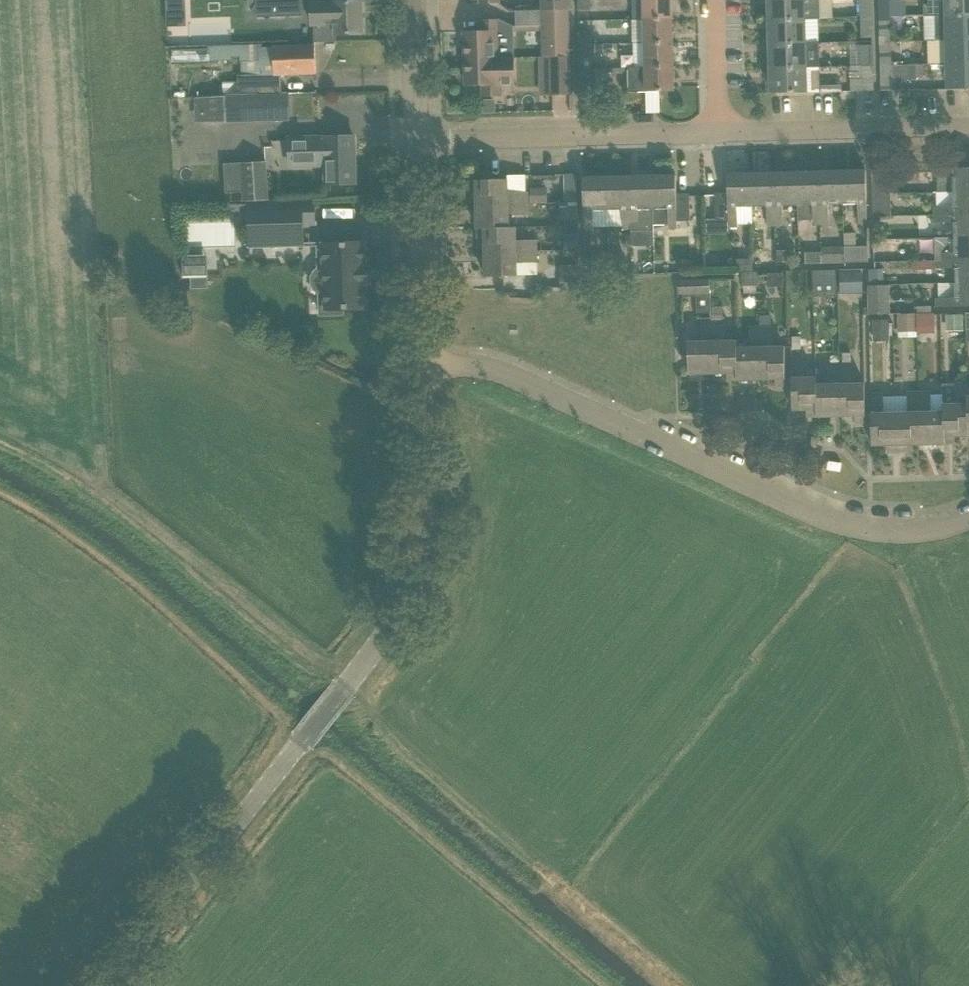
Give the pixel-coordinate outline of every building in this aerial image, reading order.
[(168,11),(182,11),(182,0),(168,0),(168,11)] [(252,10),(257,13),(257,17),(301,15),(301,11),(301,0),(256,0),(256,4),(252,10)] [(541,10),(554,9),(570,9),(569,0),(541,0),(541,10)] [(578,10),(590,10),(590,0),(578,0),(578,10)] [(632,19),(643,19),(672,19),(671,0),(632,0),(632,19)] [(769,20),(804,20),(804,19),(820,19),(819,0),(769,0),(769,20)] [(861,18),(872,18),(872,0),(860,0),(861,18)] [(890,0),(879,0),(880,18),(891,18),(890,5),(890,0)] [(968,16),(968,0),(944,0),(944,4),(924,4),(924,16),(935,16),(935,17),(968,16)] [(335,2),(313,2),(313,11),(313,15),(313,23),(314,43),(337,42),(336,34),(362,33),(361,1),(341,2),(335,2)] [(541,11),(515,12),(516,27),(541,26),(542,57),(551,57),(569,57),(572,56),(570,9),(554,9),(541,10),(541,11)] [(936,40),(968,39),(968,16),(935,17),(936,25),(936,40)] [(861,18),(861,38),(872,37),(872,18),(861,18)] [(880,18),(880,41),(892,41),(892,18),(891,18),(880,18)] [(465,31),(465,59),(501,58),(499,19),(481,19),(482,31),(465,31)] [(633,43),(672,42),(672,19),(643,19),(644,43),(633,43)] [(769,20),(770,44),(805,43),(804,20),(769,20)] [(579,30),(579,44),(592,44),(592,30),(579,30)] [(948,64),(968,63),(968,39),(936,40),(936,41),(948,40),(948,64)] [(880,41),(881,65),(892,65),(892,41),(880,41)] [(633,43),(634,67),(673,66),(672,42),(633,43)] [(805,43),(770,44),(771,68),(805,67),(819,67),(818,43),(805,43)] [(262,44),(208,46),(209,61),(232,60),(231,57),(241,56),(242,61),(242,74),(258,73),(259,95),(282,94),(281,75),(316,73),(315,46),(262,47),(262,44)] [(579,44),(579,67),(590,67),(590,58),(592,57),(592,44),(579,44)] [(595,44),(595,52),(605,52),(605,44),(595,44)] [(873,45),(862,45),(862,65),(873,65),(873,45)] [(174,52),(175,62),(202,58),(200,48),(174,52)] [(539,57),(539,95),(570,94),(569,57),(551,57),(542,57),(539,57)] [(483,96),(501,96),(501,85),(514,85),(514,58),(501,58),(465,59),(465,86),(483,86),(483,96)] [(948,88),(968,88),(968,63),(948,64),(948,68),(948,88)] [(851,66),(852,91),(873,91),(873,65),(862,65),(862,66),(851,66)] [(881,71),(881,91),(903,90),(903,80),(917,80),(916,65),(892,65),(881,65),(881,71)] [(628,67),(629,92),(673,91),(673,66),(634,67),(628,67)] [(579,67),(580,94),(607,93),(607,67),(590,67),(579,67)] [(771,68),(771,93),(806,92),(805,67),(771,68)] [(194,97),(194,122),(206,122),(225,121),(225,122),(290,119),(289,94),(282,94),(259,95),(205,97),(194,97)] [(606,100),(595,100),(595,114),(606,114),(606,100)] [(326,167),(326,185),(355,184),(353,136),(289,138),(289,157),(289,168),(326,167)] [(241,193),(242,201),(267,200),(266,191),(264,162),(227,164),(228,194),(241,193)] [(938,192),(953,192),(968,191),(968,168),(933,169),(933,178),(937,177),(938,192)] [(858,203),(859,223),(867,223),(865,170),(842,171),(843,204),(858,203)] [(872,170),(872,194),(891,193),(890,170),(872,170)] [(812,219),(812,224),(820,224),(819,171),(796,172),(797,205),(798,205),(798,220),(812,219)] [(819,171),(820,224),(828,224),(827,204),(843,204),(842,171),(819,171)] [(796,172),(773,173),(775,225),(776,225),(782,224),(781,205),(797,205),(796,172)] [(728,220),(728,226),(736,225),(735,207),(751,206),(751,173),(727,174),(727,193),(715,193),(715,220),(728,220)] [(766,206),(766,225),(775,225),(773,173),(751,173),(751,206),(766,206)] [(566,202),(578,202),(577,174),(565,174),(566,202)] [(668,224),(668,228),(677,227),(690,227),(690,221),(689,194),(676,194),(676,175),(652,176),(653,209),(654,209),(654,225),(668,224)] [(622,210),(622,229),(631,229),(629,176),(606,177),(607,210),(622,210)] [(653,229),(652,176),(629,176),(631,229),(653,229)] [(583,177),(584,230),(592,229),(592,211),(607,210),(606,177),(583,177)] [(476,191),(476,205),(529,203),(528,191),(508,192),(508,179),(468,180),(469,191),(476,191)] [(529,188),(530,204),(548,203),(547,187),(529,188)] [(953,214),(968,214),(968,191),(953,192),(953,214)] [(872,194),(873,217),(891,216),(891,193),(872,194)] [(249,213),(250,242),(303,240),(302,222),(314,221),(314,199),(248,202),(248,204),(249,213)] [(560,202),(560,219),(578,219),(578,202),(566,202),(560,202)] [(476,205),(477,229),(517,227),(516,227),(510,227),(510,215),(529,215),(529,203),(476,205)] [(249,213),(248,204),(229,204),(229,213),(249,213)] [(954,237),(968,237),(968,214),(934,215),(934,223),(954,223),(954,237)] [(484,239),(485,252),(537,251),(536,240),(517,240),(517,227),(477,229),(477,239),(484,239)] [(564,234),(565,249),(579,249),(579,233),(564,234)] [(844,246),(844,263),(845,263),(845,262),(868,261),(868,245),(856,246),(856,234),(844,234),(845,246),(844,246)] [(935,238),(935,261),(968,260),(968,237),(954,237),(935,238)] [(327,293),(319,293),(320,315),(342,314),(342,309),(366,308),(364,242),(325,243),(327,293)] [(895,244),(873,244),(873,261),(875,261),(896,260),(895,244)] [(821,252),(821,264),(844,263),(844,246),(822,246),(822,252),(821,252)] [(790,249),(777,250),(777,262),(790,261),(790,249)] [(485,252),(485,277),(517,276),(517,263),(537,262),(537,251),(485,252)] [(608,255),(608,269),(626,268),(625,252),(610,253),(610,255),(608,255)] [(805,252),(806,264),(821,264),(821,252),(805,252)] [(192,275),(191,287),(207,287),(208,255),(185,254),(184,275),(192,275)] [(585,258),(586,270),(608,269),(608,255),(593,256),(593,258),(585,258)] [(753,258),(737,258),(737,271),(753,271),(753,258)] [(927,260),(912,261),(912,267),(912,269),(934,269),(934,260),(927,260)] [(955,283),(968,283),(968,260),(935,261),(935,269),(955,268),(955,283)] [(560,265),(560,287),(580,286),(580,265),(560,265)] [(869,269),(869,285),(872,285),(884,285),(884,268),(869,269)] [(743,272),(743,285),(759,285),(759,271),(743,272)] [(863,271),(840,272),(841,294),(863,293),(863,271)] [(821,273),(821,283),(836,283),(835,272),(821,273)] [(710,279),(678,280),(678,294),(710,293),(710,279)] [(955,307),(968,306),(968,283),(955,283),(955,307)] [(868,314),(890,314),(890,285),(884,285),(872,285),(869,285),(867,285),(868,314)] [(726,373),(727,380),(737,380),(736,348),(735,348),(735,340),(722,340),(721,306),(711,306),(711,312),(712,321),(713,373),(726,373)] [(898,313),(898,337),(917,337),(917,333),(917,313),(898,313)] [(917,313),(917,333),(935,332),(934,313),(931,313),(919,313),(917,313)] [(956,315),(947,315),(947,331),(964,330),(963,315),(956,315)] [(874,320),(874,341),(889,341),(889,332),(893,332),(893,320),(889,320),(874,320)] [(713,373),(712,321),(700,321),(700,341),(688,341),(688,374),(713,373)] [(736,348),(737,380),(761,379),(760,327),(748,327),(749,348),(736,348)] [(775,379),(775,386),(786,386),(785,347),(771,347),(771,327),(760,327),(761,379),(775,379)] [(854,416),(854,423),(865,423),(864,383),(850,383),(850,363),(850,352),(842,352),(842,363),(839,364),(840,416),(854,416)] [(806,410),(806,417),(817,417),(816,384),(816,377),(803,378),(802,357),(791,357),(792,410),(806,410)] [(816,384),(817,417),(840,416),(839,364),(828,364),(828,384),(816,384)] [(943,404),(944,443),(954,443),(954,436),(968,436),(966,384),(956,384),(956,404),(943,404)] [(895,397),(896,452),(906,452),(906,444),(920,444),(919,392),(908,392),(908,397),(895,397)] [(919,392),(920,444),(944,443),(943,404),(943,411),(930,411),(930,392),(919,392)] [(886,445),(886,452),(896,452),(895,397),(882,397),(882,393),(870,393),(872,445),(886,445)]
